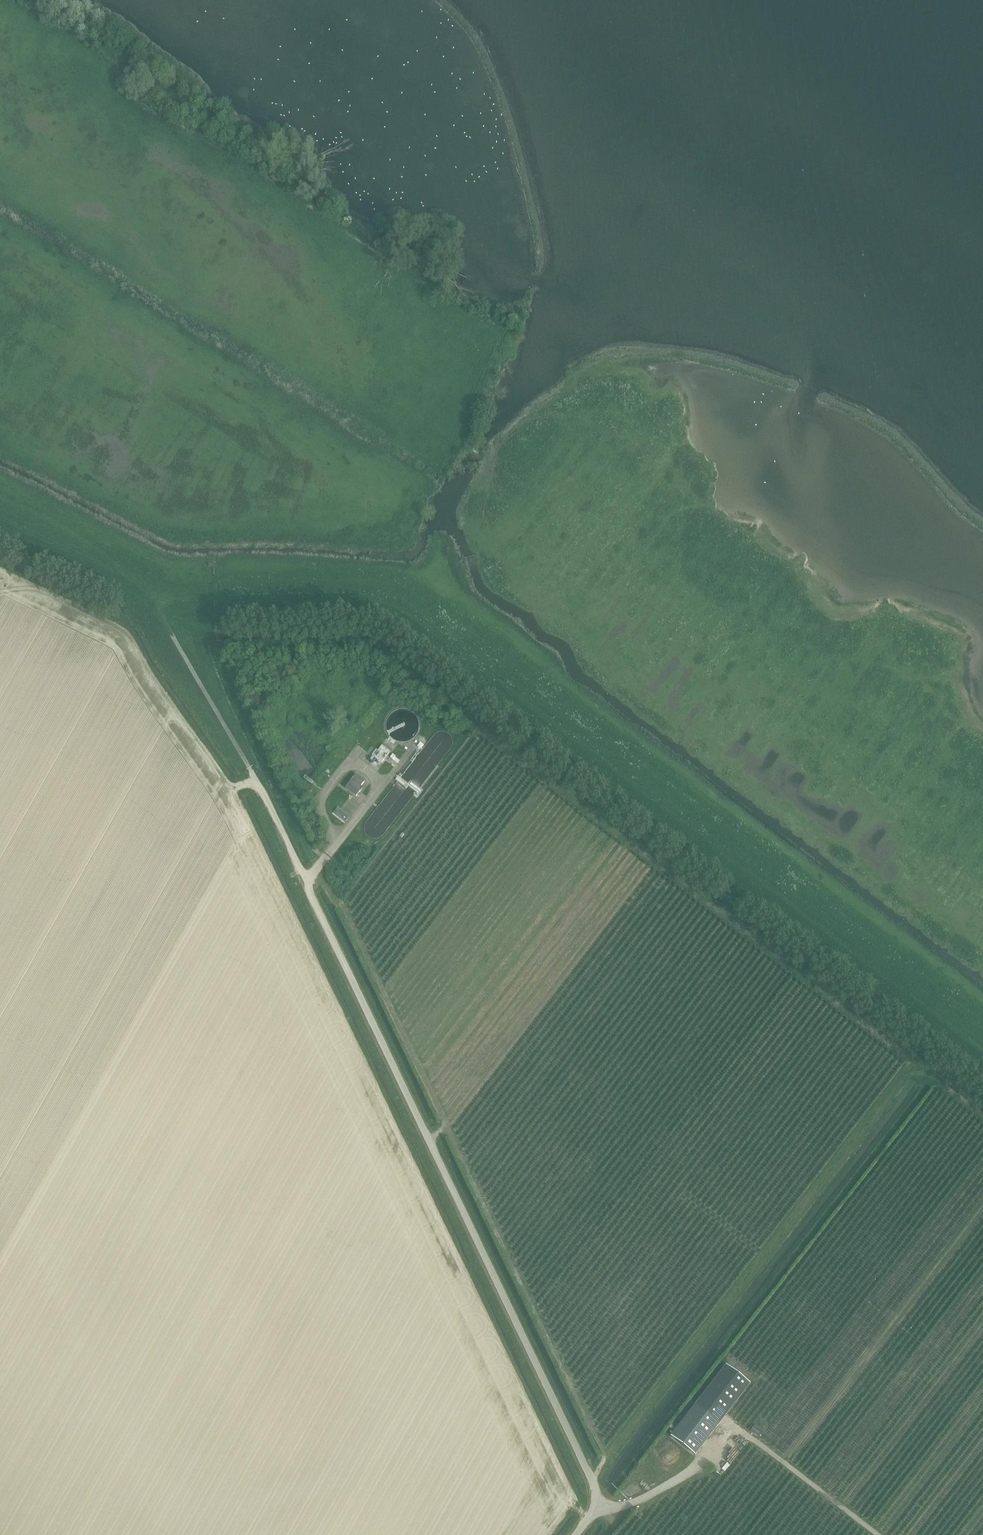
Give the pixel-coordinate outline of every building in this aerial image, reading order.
[(367,750),(374,741),(369,738),(362,747),(367,750)] [(358,790),(365,781),(356,774),(346,788),(356,797),(360,791),(358,790)] [(349,817),(340,810),(336,816),(345,823),(349,817)] [(726,1365),(696,1405),(671,1437),(695,1455),(720,1423),(750,1384),(726,1365)] [(755,1425),(751,1431),(756,1434),(760,1428),(755,1425)]
